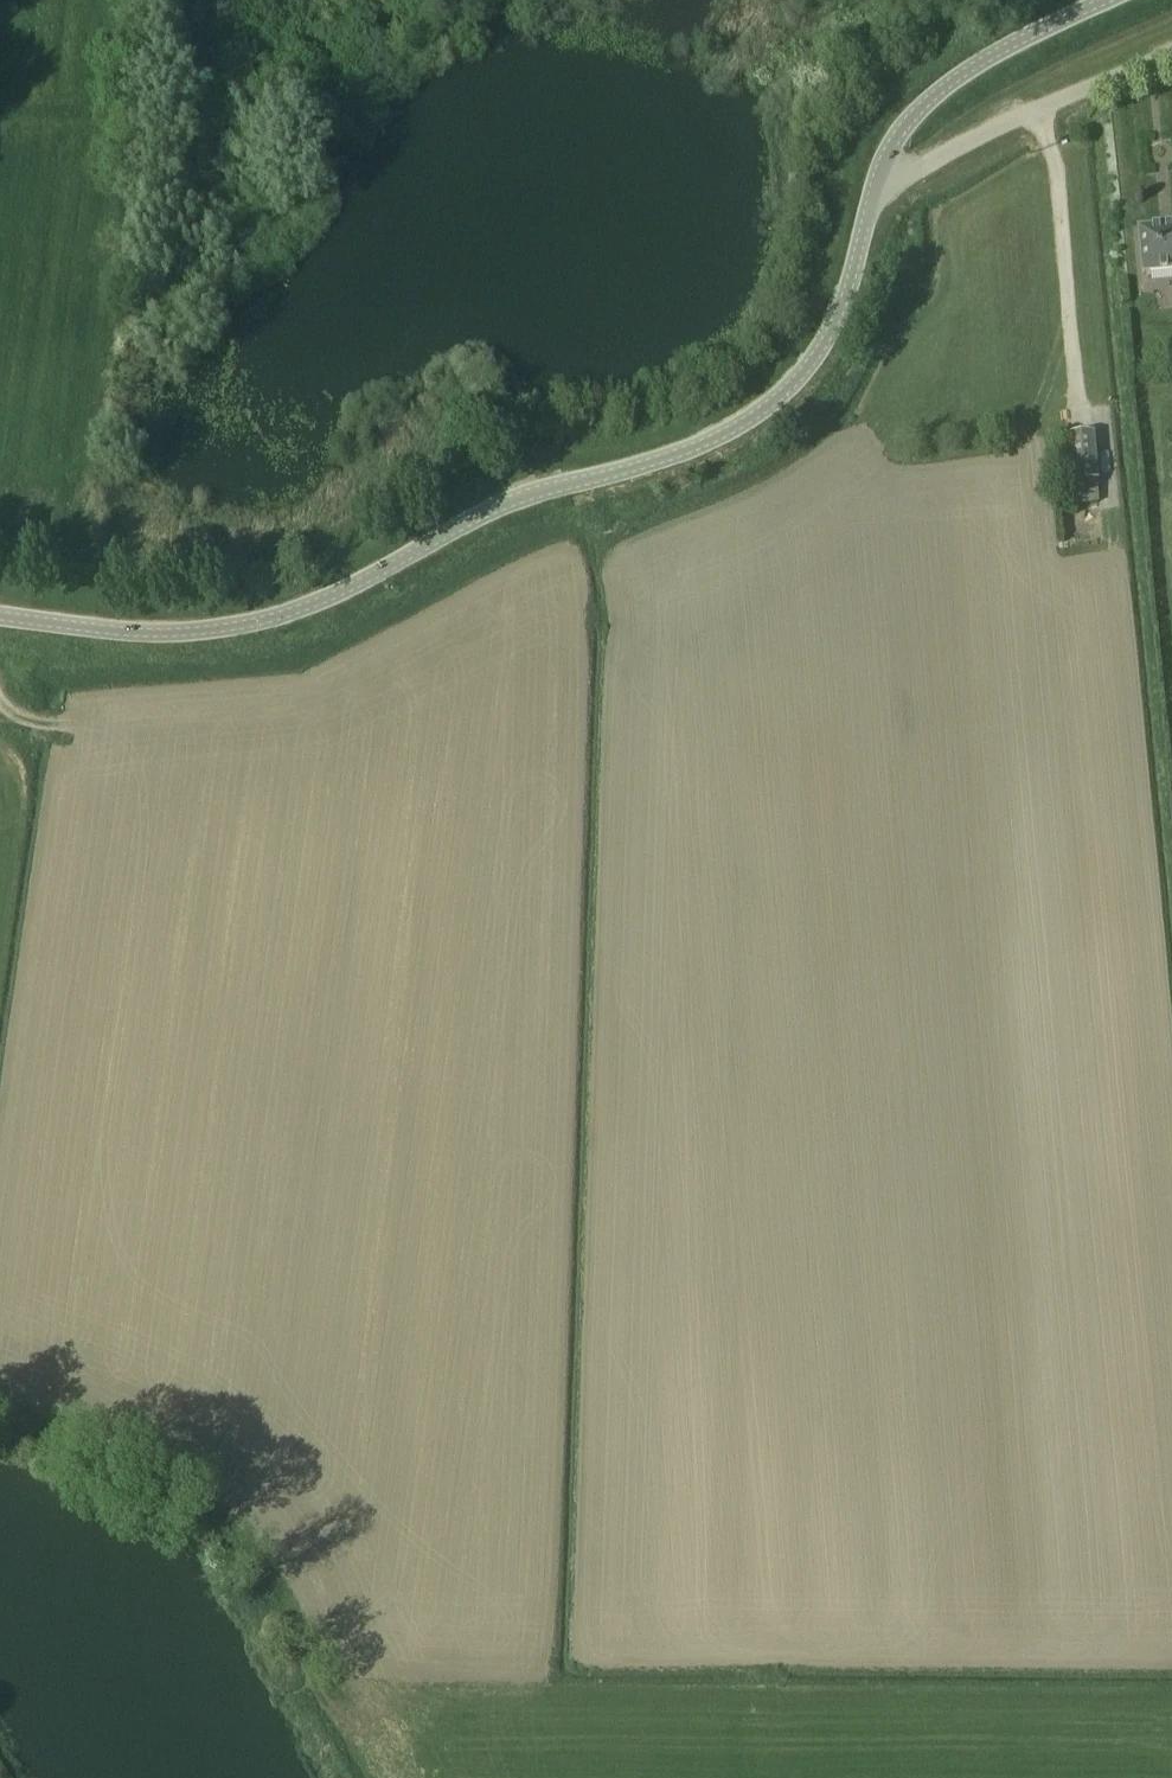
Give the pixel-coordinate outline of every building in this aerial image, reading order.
[(1140,231),(1140,234),(1143,274),(1171,272),(1171,229),(1140,231)] [(1099,482),(1094,435),(1066,438),(1071,485),(1099,482)]
